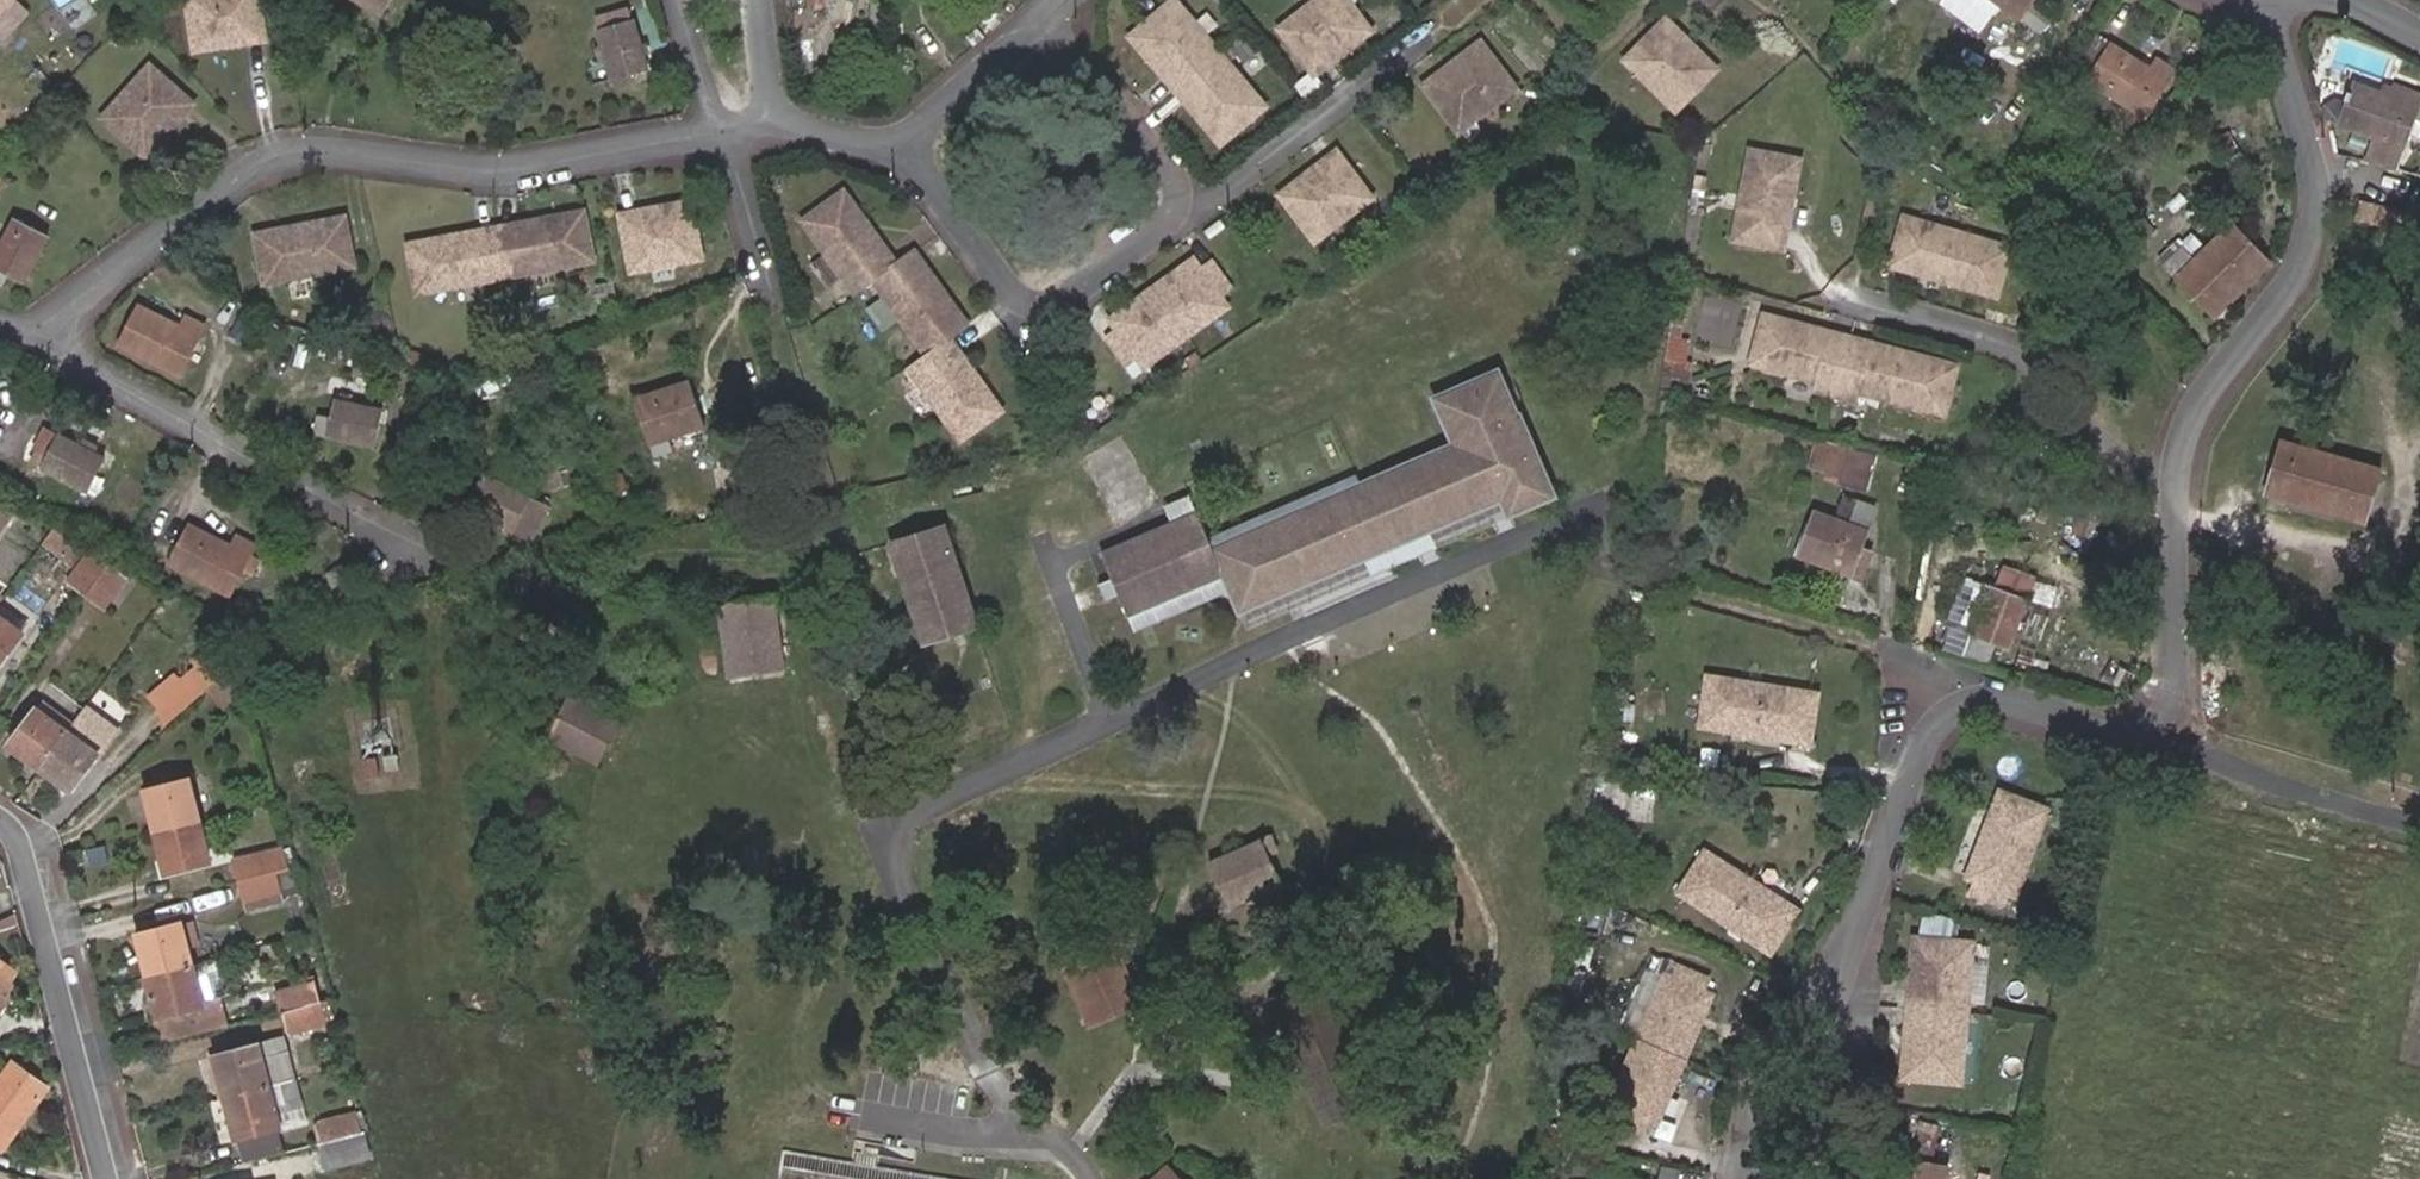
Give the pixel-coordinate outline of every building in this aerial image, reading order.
[(17,0),(0,0),(0,18),(17,0)] [(195,52),(220,48),(219,41),(265,33),(260,0),(186,0),(195,52)] [(392,0),(356,0),(382,16),(392,0)] [(1145,54),(1149,50),(1154,56),(1211,123),(1206,127),(1221,144),(1265,108),(1173,0),(1130,36),(1145,54)] [(1279,31),(1313,76),(1371,32),(1347,0),(1319,0),(1279,31)] [(1948,3),(1978,24),(1996,0),(1950,0),(1948,3)] [(2041,33),(2053,17),(2035,2),(2037,0),(1997,0),(2041,33)] [(611,80),(650,69),(637,18),(631,19),(629,8),(598,17),(600,27),(597,28),(611,80)] [(1664,19),(1643,41),(1660,57),(1676,40),(1695,58),(1699,53),(1664,19)] [(219,41),(220,48),(267,41),(265,33),(219,41)] [(2147,120),(2177,71),(2149,53),(2144,61),(2098,33),(2080,62),(2093,70),(2086,81),(2147,120)] [(1643,41),(1624,61),(1676,111),(1716,70),(1699,53),(1695,58),(1676,40),(1660,57),(1643,41)] [(1479,43),(1461,58),(1465,62),(1445,78),(1459,97),(1441,111),(1459,133),(1515,89),(1479,43)] [(1145,54),(1206,127),(1211,123),(1154,56),(1149,50),(1145,54)] [(1465,62),(1461,58),(1423,88),(1441,111),(1459,97),(1445,78),(1465,62)] [(157,136),(189,101),(151,67),(102,121),(145,160),(162,141),(157,136)] [(2419,108),(2419,95),(2403,88),(2399,98),(2383,93),(2355,83),(2340,126),(2405,150),(2419,108)] [(2383,93),(2399,98),(2403,88),(2395,85),(2394,89),(2385,86),(2383,93)] [(194,107),(189,101),(157,136),(162,141),(194,107)] [(1336,152),(1298,182),(1301,187),(1321,171),(1336,190),(1354,176),(1336,152)] [(1799,161),(1750,152),(1734,241),(1756,245),(1759,226),(1780,230),(1786,198),(1792,199),(1799,161)] [(1321,171),(1301,187),(1298,182),(1279,196),(1314,242),(1372,198),(1354,176),(1336,190),(1321,171)] [(927,272),(915,255),(897,268),(875,238),(870,241),(853,217),(858,214),(846,197),(805,226),(825,256),(842,278),(855,297),(874,284),(894,313),(925,356),(908,368),(959,439),(1000,410),(978,380),(974,383),(956,359),(961,356),(949,339),(966,326),(945,296),(940,300),(923,275),(927,272)] [(1783,250),(1792,199),(1786,198),(1780,230),(1759,226),(1756,245),(1783,250)] [(2415,215),(2417,212),(2364,200),(2360,218),(2408,230),(2415,215)] [(667,216),(623,224),(632,273),(699,260),(689,205),(665,209),(667,216)] [(667,216),(665,209),(621,217),(623,224),(667,216)] [(445,246),(444,240),(407,247),(416,296),(504,279),(533,274),(592,263),(583,214),(546,221),(547,227),(520,232),(515,233),(514,227),(476,234),(477,240),(445,246)] [(858,214),(853,217),(870,241),(875,238),(858,214)] [(2408,230),(2419,234),(2419,217),(2415,215),(2408,230)] [(49,236),(16,218),(0,250),(0,283),(4,285),(10,275),(26,283),(49,236)] [(1905,218),(1899,239),(1917,245),(1911,265),(1943,274),(1941,281),(1997,297),(2011,248),(1905,218)] [(276,239),(275,233),(255,237),(265,286),(353,269),(343,220),(307,227),(308,233),(276,239)] [(546,221),(514,227),(515,233),(520,232),(547,227),(546,221)] [(2214,317),(2271,263),(2232,222),(2192,260),(2182,248),(2166,264),(2214,317)] [(307,227),(275,233),(276,239),(308,233),(307,227)] [(477,240),(476,234),(444,240),(445,246),(477,240)] [(1917,245),(1899,239),(1891,266),(1941,281),(1943,274),(1911,265),(1917,245)] [(842,278),(825,256),(810,267),(826,289),(842,278)] [(1199,267),(1193,259),(1172,274),(1178,283),(1199,267)] [(1172,274),(1151,289),(1157,298),(1185,337),(1228,305),(1221,296),(1231,289),(1212,262),(1201,270),(1199,267),(1178,283),(1172,274)] [(940,300),(945,296),(927,272),(923,275),(940,300)] [(1136,313),(1115,328),(1117,331),(1106,338),(1125,365),(1136,357),(1143,367),(1185,337),(1157,298),(1151,289),(1130,304),(1136,313)] [(241,345),(257,317),(233,302),(222,321),(233,327),(227,336),(241,345)] [(181,325),(139,304),(119,344),(181,376),(208,324),(187,313),(181,325)] [(1109,320),(1115,328),(1136,313),(1130,304),(1109,320)] [(1828,332),(1763,316),(1750,367),(1814,383),(1811,393),(1834,399),(1847,348),(1825,343),(1828,332)] [(1687,323),(1672,320),(1661,387),(1687,392),(1692,363),(1687,362),(1691,341),(1684,340),(1687,323)] [(1850,338),(1828,332),(1825,343),(1847,348),(1850,338)] [(1872,343),(1850,338),(1847,348),(1869,354),(1872,343)] [(1869,354),(1847,348),(1834,399),(1857,405),(1859,394),(1944,416),(1952,385),(1931,380),(1937,360),(1872,343),(1869,354)] [(429,358),(411,351),(406,366),(424,372),(429,358)] [(978,380),(961,356),(956,359),(974,383),(978,380)] [(1957,365),(1937,360),(1931,380),(1952,385),(1957,365)] [(1509,515),(1554,495),(1498,372),(1435,398),(1454,444),(1210,550),(1196,515),(1107,554),(1131,613),(1223,575),(1240,612),(1503,500),(1509,515)] [(669,440),(706,428),(690,381),(638,398),(656,456),(672,450),(669,440)] [(376,448),(384,411),(334,400),(330,417),(319,414),(314,435),(376,448)] [(597,436),(592,419),(581,422),(586,440),(597,436)] [(88,493),(106,458),(48,429),(31,462),(41,468),(40,469),(88,493)] [(549,490),(582,480),(569,436),(536,447),(549,490)] [(1866,491),(1877,455),(1819,438),(1811,467),(1828,472),(1826,479),(1866,491)] [(2367,523),(2381,470),(2283,442),(2268,495),(2367,523)] [(532,540),(550,507),(483,472),(465,505),(532,540)] [(837,506),(834,494),(813,499),(815,510),(837,506)] [(1864,548),(1879,506),(1847,494),(1837,519),(1815,511),(1798,557),(1863,583),(1875,551),(1864,548)] [(0,511),(0,535),(12,519),(0,511)] [(231,546),(173,516),(152,557),(230,596),(244,572),(251,576),(260,559),(252,555),(257,546),(237,536),(231,546)] [(923,644),(980,625),(946,524),(890,542),(923,644)] [(84,552),(54,528),(43,543),(73,566),(84,552)] [(86,596),(109,564),(93,551),(68,581),(86,596)] [(128,579),(109,564),(86,596),(105,610),(128,579)] [(355,580),(350,565),(328,573),(334,589),(355,580)] [(2011,649),(2026,601),(1992,589),(1969,654),(1989,662),(1996,643),(2011,649)] [(784,668),(776,598),(720,604),(728,677),(784,668)] [(25,633),(0,613),(0,666),(25,633)] [(240,661),(233,636),(227,630),(186,664),(209,690),(240,661)] [(689,678),(687,656),(672,658),(675,679),(689,678)] [(225,710),(248,691),(240,661),(209,690),(225,710)] [(1707,678),(1703,706),(1723,709),(1720,729),(1758,735),(1759,728),(1790,733),(1789,740),(1810,743),(1817,695),(1707,678)] [(596,765),(620,719),(574,695),(550,741),(596,765)] [(8,744),(40,768),(69,729),(38,705),(8,744)] [(1703,706),(1700,726),(1720,729),(1723,709),(1703,706)] [(100,758),(120,732),(85,707),(77,717),(69,729),(40,768),(72,791),(98,756),(100,758)] [(1759,728),(1758,735),(1789,740),(1790,733),(1759,728)] [(154,831),(201,819),(189,778),(143,788),(154,831)] [(2000,792),(1993,812),(2012,819),(2019,799),(2000,792)] [(2048,810),(2019,799),(2012,819),(1993,812),(1979,848),(1985,850),(1973,881),(1977,883),(1973,894),(2001,905),(2005,894),(2015,897),(2048,810)] [(213,863),(201,819),(154,831),(165,875),(213,863)] [(1231,905),(1278,885),(1260,841),(1212,862),(1231,905)] [(233,858),(239,882),(276,872),(270,848),(233,858)] [(1985,850),(1979,848),(1967,879),(1973,881),(1985,850)] [(1712,881),(1723,864),(1705,852),(1694,870),(1712,881)] [(1755,884),(1723,864),(1712,881),(1694,870),(1679,894),(1772,954),(1799,913),(1782,901),(1778,907),(1751,890),(1755,884)] [(283,896),(302,892),(295,868),(276,872),(239,882),(246,913),(284,903),(283,896)] [(1782,901),(1755,884),(1751,890),(1778,907),(1782,901)] [(135,934),(146,976),(193,964),(183,921),(135,934)] [(280,1011),(282,1010),(330,998),(312,933),(301,936),(312,980),(275,989),(280,1011)] [(1120,933),(1061,960),(1089,1024),(1140,1001),(1118,950),(1127,946),(1120,933)] [(1914,939),(1912,962),(1919,963),(1915,1010),(1967,1014),(1973,945),(1914,939)] [(230,1003),(218,957),(193,964),(205,1010),(217,1006),(222,1005),(230,1003)] [(19,972),(0,959),(0,999),(14,980),(19,972)] [(1919,963),(1912,962),(1908,1009),(1915,1010),(1919,963)] [(222,1026),(217,1006),(205,1010),(193,964),(146,976),(164,1042),(201,1032),(203,1032),(222,1026)] [(1693,1024),(1705,993),(1702,992),(1707,981),(1708,978),(1679,966),(1677,971),(1674,980),(1665,976),(1637,1041),(1683,1060),(1698,1026),(1693,1024)] [(1309,974),(1270,995),(1308,1066),(1332,1053),(1323,1038),(1339,1030),(1309,974)] [(14,980),(0,999),(0,1014),(21,985),(14,980)] [(1698,1026),(1711,996),(1705,993),(1693,1024),(1698,1026)] [(288,1033),(336,1021),(330,998),(282,1010),(288,1033)] [(228,1025),(222,1005),(217,1006),(222,1026),(228,1025)] [(1915,1010),(1908,1009),(1904,1056),(1911,1057),(1915,1010)] [(1967,1014),(1915,1010),(1911,1057),(1904,1056),(1902,1079),(1961,1084),(1967,1014)] [(213,1056),(224,1098),(295,1079),(284,1037),(213,1056)] [(1683,1060),(1637,1041),(1610,1106),(1619,1110),(1613,1123),(1641,1135),(1647,1122),(1650,1123),(1663,1093),(1669,1095),(1683,1060)] [(50,1087),(14,1060),(0,1078),(0,1149),(2,1151),(50,1087)] [(282,1128),(278,1115),(303,1108),(295,1079),(224,1098),(235,1141),(237,1140),(280,1129),(282,1128)] [(1656,1125),(1669,1095),(1663,1093),(1650,1123),(1656,1125)] [(306,1121),(303,1108),(278,1115),(282,1128),(306,1121)] [(314,1119),(319,1143),(361,1131),(355,1109),(314,1119)] [(280,1129),(237,1140),(243,1163),(285,1152),(280,1129)] [(326,1169),(373,1158),(366,1130),(361,1131),(319,1143),(326,1169)] [(1951,1165),(1914,1158),(1910,1178),(1948,1178),(1951,1165)] [(1168,1166),(1155,1178),(1179,1178),(1168,1166)]
